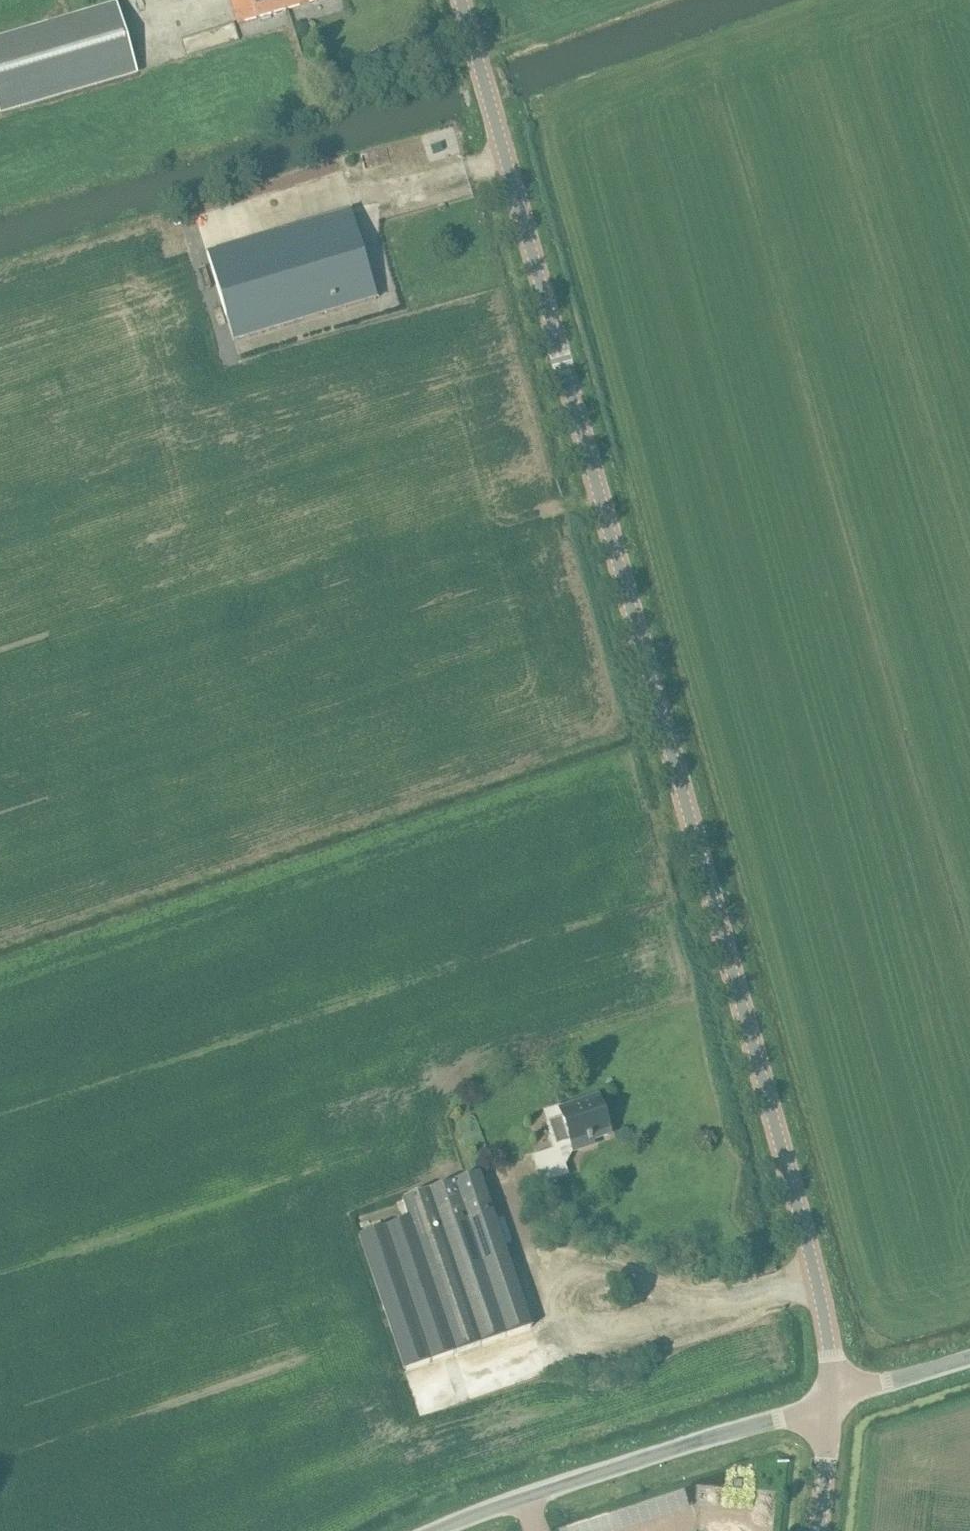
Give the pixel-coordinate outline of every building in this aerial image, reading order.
[(131,56),(115,0),(80,0),(0,23),(0,94),(131,56)] [(238,25),(324,0),(231,0),(238,25)] [(357,207),(378,290),(393,286),(372,203),(357,207)] [(207,254),(234,342),(377,299),(350,211),(207,254)] [(553,1149),(532,1156),(537,1169),(564,1160),(560,1148),(572,1144),(574,1151),(594,1144),(592,1140),(611,1133),(599,1098),(560,1111),(562,1115),(547,1120),(553,1136),(549,1137),(553,1149)] [(496,1221),(480,1175),(402,1201),(409,1220),(359,1237),(404,1371),(455,1354),(532,1327),(503,1244),(511,1241),(503,1219),(496,1221)] [(559,1530),(605,1530),(651,1515),(645,1498),(559,1528),(559,1530)]
